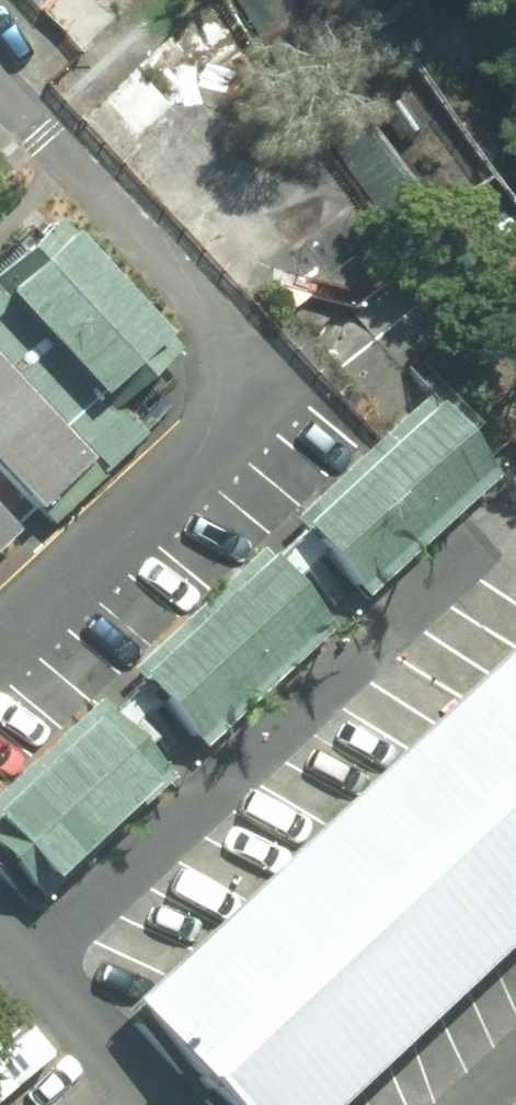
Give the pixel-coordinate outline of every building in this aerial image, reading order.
[(0,4),(0,17),(55,76),(138,0),(5,0),(0,4)] [(173,0),(164,0),(52,102),(110,165),(227,59),(173,0)] [(42,237),(0,275),(0,310),(109,428),(168,374),(42,237)] [(0,393),(0,514),(16,531),(76,475),(0,393)] [(458,495),(389,421),(272,528),(340,602),(458,495)] [(0,537),(0,565),(14,552),(0,537)] [(304,641),(237,568),(125,671),(192,743),(304,641)] [(126,994),(228,1104),(365,1104),(515,967),(515,638),(126,994)] [(86,721),(0,799),(0,870),(23,896),(145,785),(86,721)]
